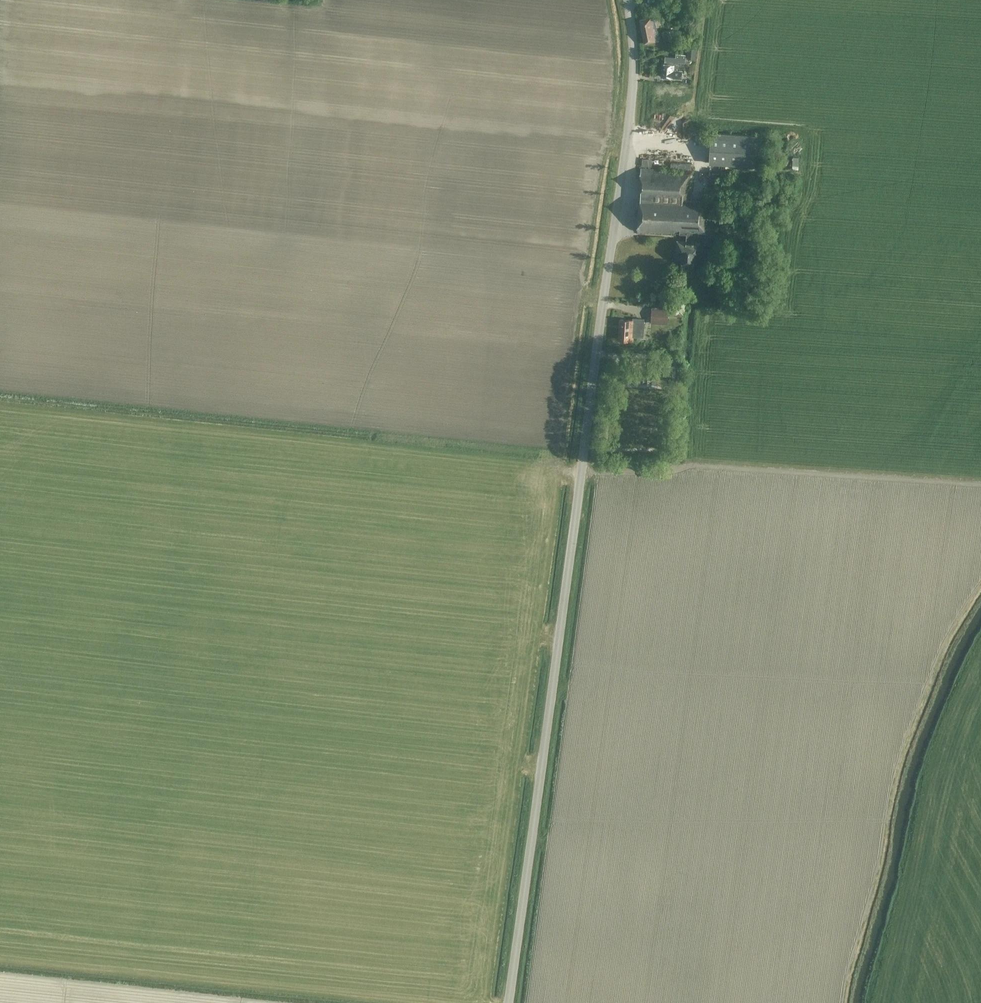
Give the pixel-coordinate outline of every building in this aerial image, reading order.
[(640,19),(642,31),(644,43),(659,40),(654,17),(640,19)] [(664,41),(667,40),(675,38),(672,29),(661,31),(664,41)] [(686,57),(695,58),(696,48),(687,48),(686,57)] [(665,56),(664,63),(663,63),(661,76),(682,78),(682,70),(677,69),(678,62),(684,63),(685,55),(676,54),(676,57),(665,56)] [(762,135),(711,132),(709,163),(760,167),(762,135)] [(705,232),(705,228),(716,229),(717,222),(706,221),(707,200),(688,199),(690,171),(659,169),(659,168),(657,168),(657,169),(650,169),(650,167),(648,167),(648,169),(641,168),(637,231),(686,233),(686,241),(678,241),(677,252),(681,252),(681,261),(695,262),(696,254),(699,254),(700,242),(698,242),(698,232),(705,232)] [(652,307),(651,323),(668,324),(669,308),(652,307)] [(673,308),(672,315),(683,316),(684,309),(673,308)] [(632,320),(620,319),(619,339),(633,340),(633,336),(643,337),(645,318),(633,317),(632,320)]
